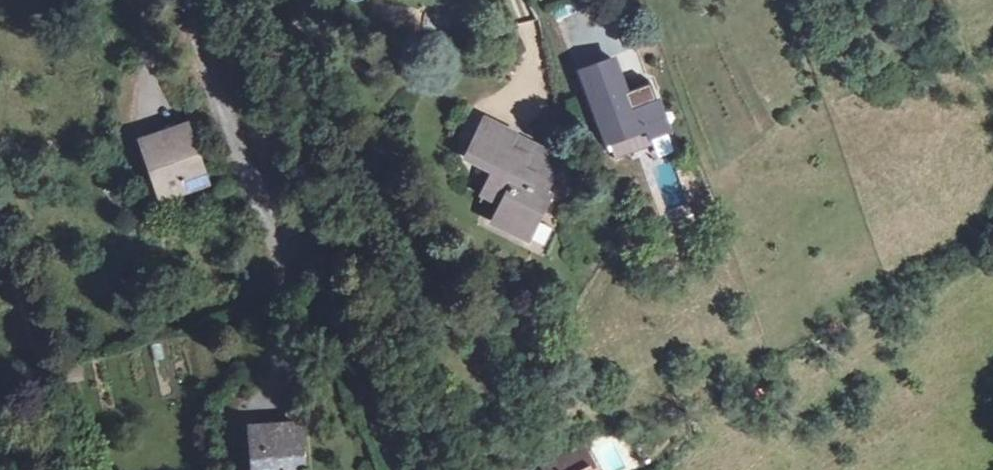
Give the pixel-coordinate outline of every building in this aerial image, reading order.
[(623,55),(592,66),(616,136),(655,123),(658,132),(675,126),(665,96),(653,100),(647,83),(635,88),(623,55)] [(659,79),(647,83),(653,100),(665,96),(659,79)] [(514,136),(485,120),(469,152),(496,164),(483,191),(502,201),(493,218),(526,236),(545,198),(541,196),(560,158),(531,144),(525,156),(508,147),(514,136)] [(655,123),(616,136),(622,153),(661,140),(658,132),(655,123)] [(186,128),(147,142),(164,195),(203,182),(186,128)] [(531,144),(514,136),(508,147),(525,156),(531,144)] [(255,429),(257,469),(302,469),(299,426),(255,429)] [(578,447),(543,468),(544,469),(590,469),(578,447)]
